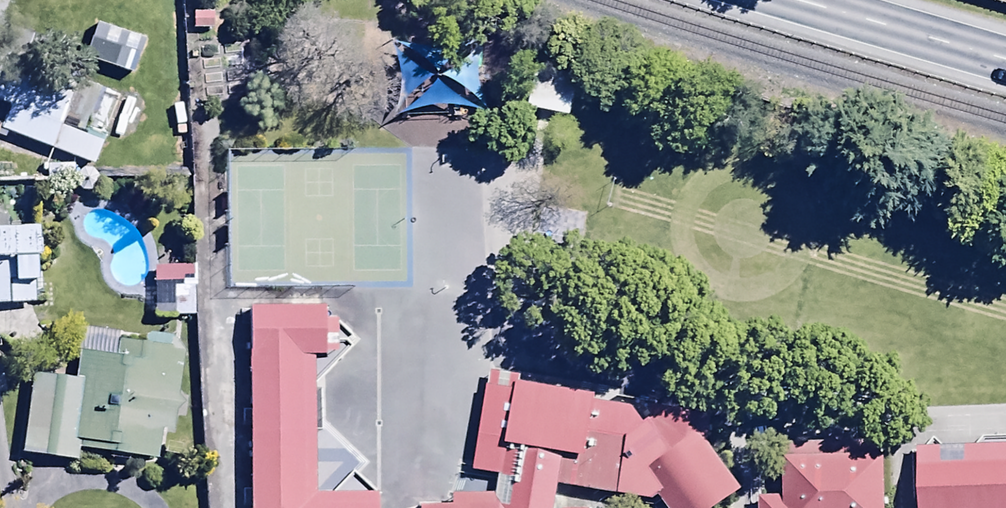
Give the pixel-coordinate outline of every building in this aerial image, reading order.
[(0,133),(0,135),(92,170),(101,147),(58,131),(66,110),(0,85),(0,110),(8,113),(0,133)] [(96,133),(126,144),(139,108),(109,97),(96,133)] [(31,196),(40,167),(0,155),(0,187),(31,196)] [(38,308),(37,264),(41,264),(40,233),(5,234),(5,220),(0,220),(0,309),(38,308)] [(193,290),(170,290),(170,305),(152,305),(152,318),(193,318),(193,290)] [(248,303),(251,507),(377,507),(377,492),(321,493),(318,302),(248,303)] [(176,341),(85,328),(77,384),(32,378),(21,459),(76,467),(78,455),(159,467),(163,437),(173,438),(186,350),(174,348),(176,341)] [(495,384),(480,469),(656,499),(663,507),(726,507),(747,495),(708,446),(709,422),(495,384)] [(785,450),(786,497),(762,497),(762,507),(887,507),(886,448),(785,450)] [(920,460),(920,507),(1005,507),(1005,459),(920,460)] [(419,498),(419,507),(548,507),(548,497),(419,498)]
